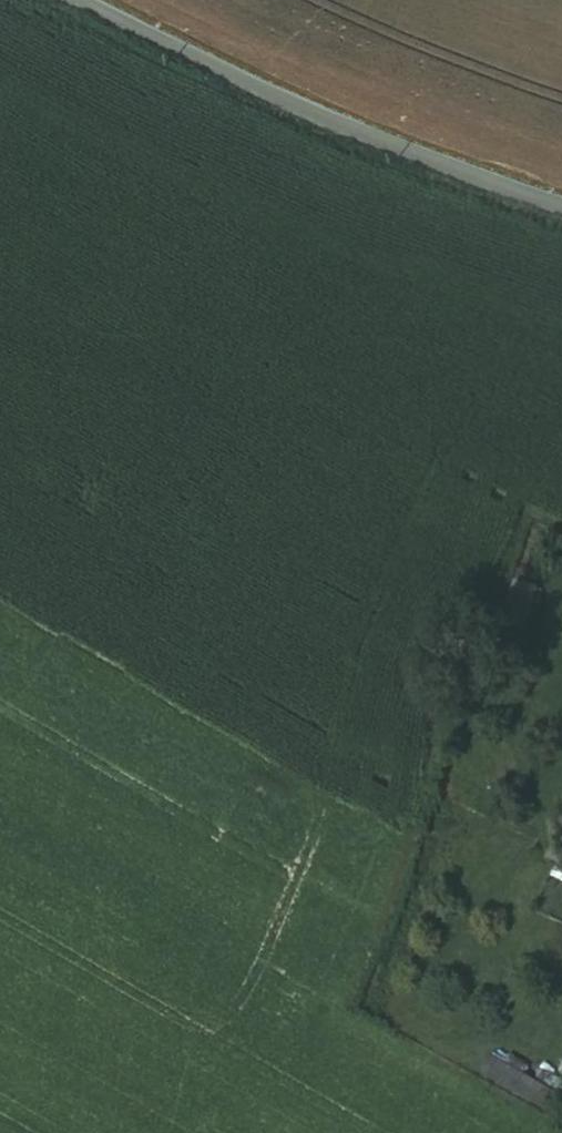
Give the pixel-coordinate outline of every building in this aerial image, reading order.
[(561,542),(551,568),(561,574),(561,542)]
